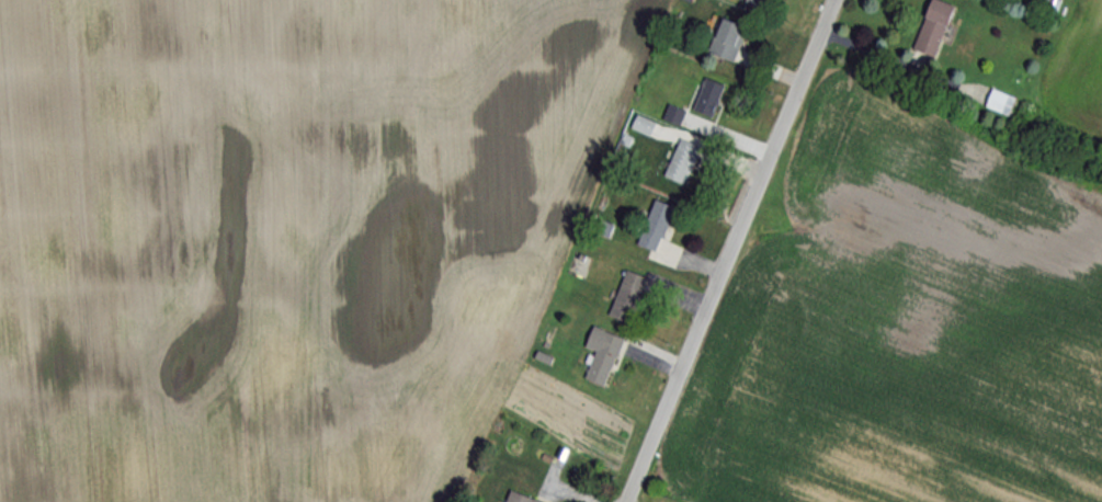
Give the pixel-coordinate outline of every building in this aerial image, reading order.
[(935,0),(926,0),(909,50),(934,58),(951,6),(935,0)] [(704,53),(731,63),(745,28),(718,18),(704,53)] [(690,111),(710,119),(724,87),(704,79),(690,111)] [(1013,100),(991,88),(982,104),(1004,116),(1013,100)] [(661,175),(682,186),(702,145),(682,135),(661,175)] [(655,253),(673,211),(651,202),(632,244),(655,253)] [(630,325),(645,279),(621,270),(605,316),(630,325)] [(582,348),(592,351),(583,381),(604,388),(619,337),(588,328),(582,348)]
